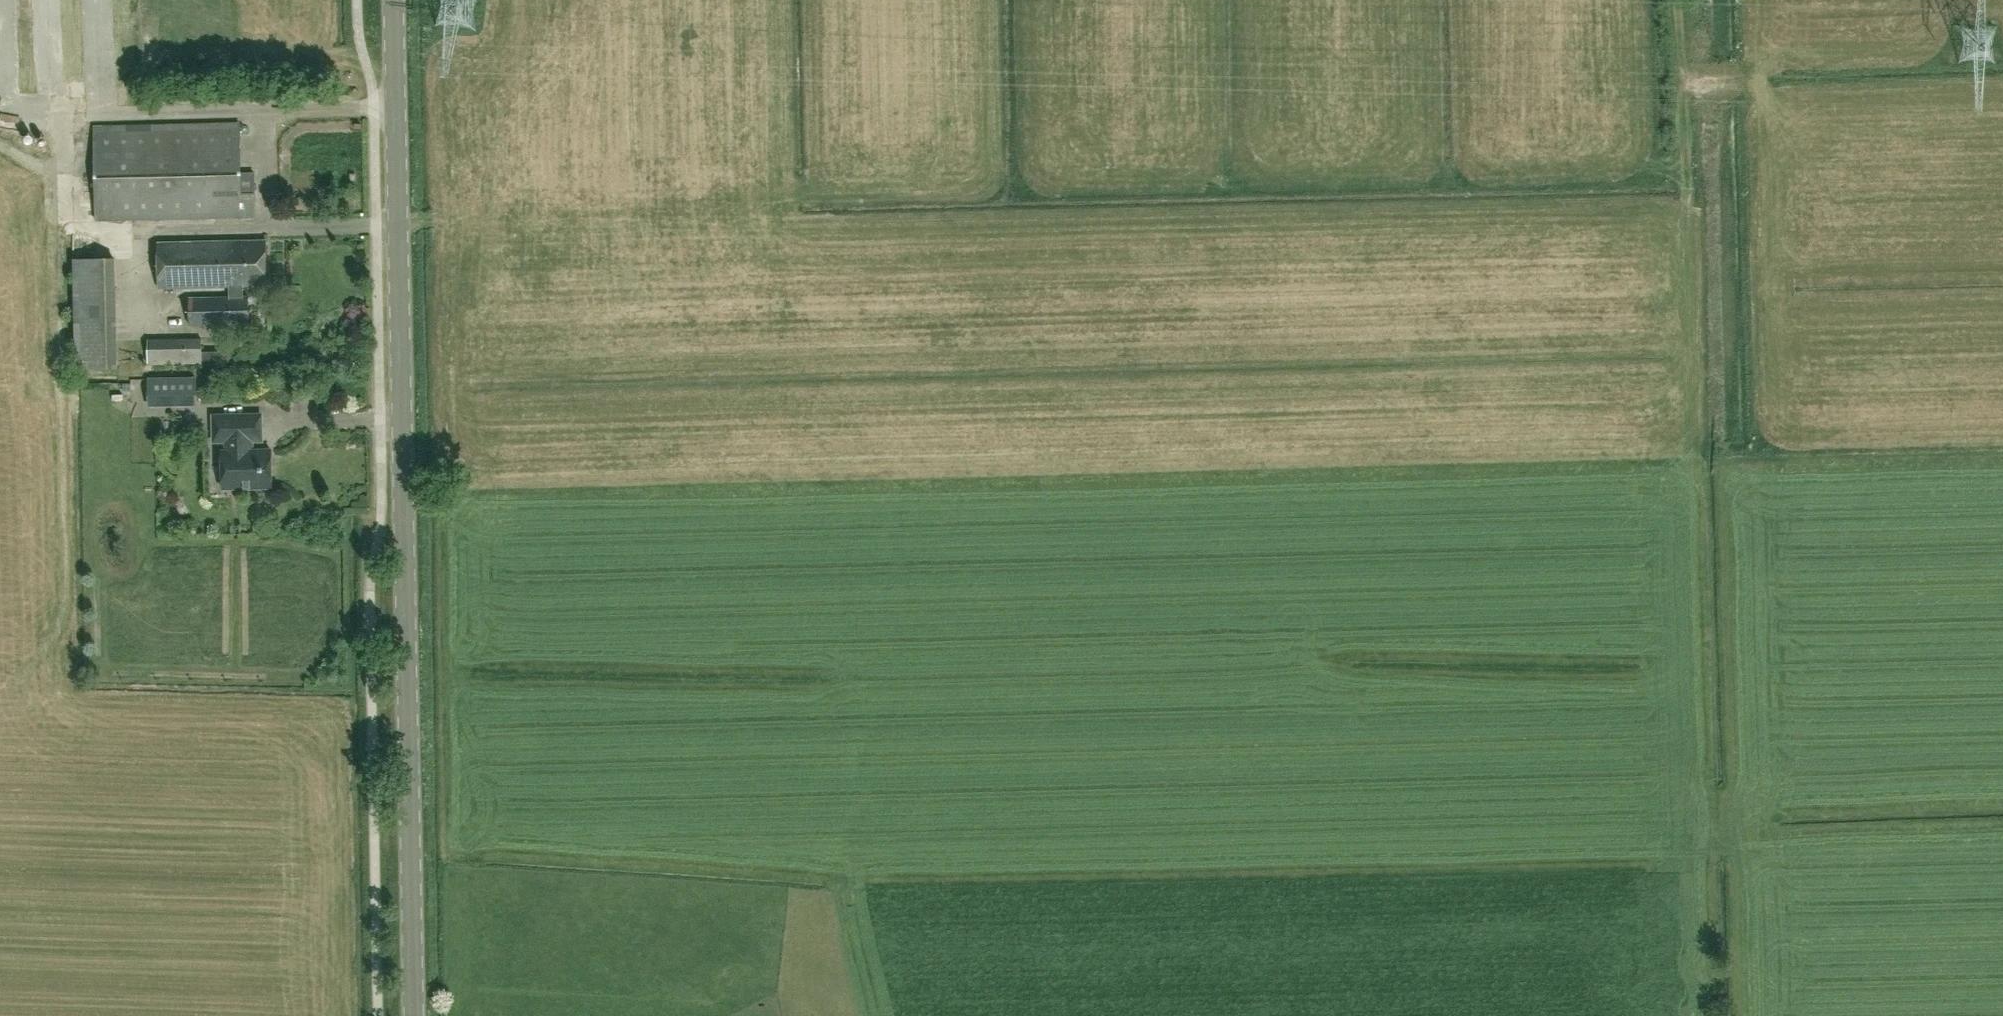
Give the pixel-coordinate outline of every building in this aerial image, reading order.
[(255,173),(241,173),(239,123),(94,126),(96,221),(256,217),(255,173)] [(266,239),(158,242),(159,288),(230,286),(230,296),(189,297),(190,325),(249,323),(248,296),(243,296),(243,286),(267,286),(266,239)] [(74,368),(114,367),(112,258),(71,259),(74,368)] [(202,338),(148,339),(148,363),(202,362),(202,338)] [(148,403),(196,402),(196,378),(148,379),(148,403)] [(261,414),(213,415),(214,441),(226,441),(226,451),(222,451),(223,488),(272,487),(271,450),(254,450),(254,443),(262,443),(261,414)] [(178,518),(174,514),(168,514),(165,518),(165,524),(169,527),(175,528),(179,524),(178,518)]
